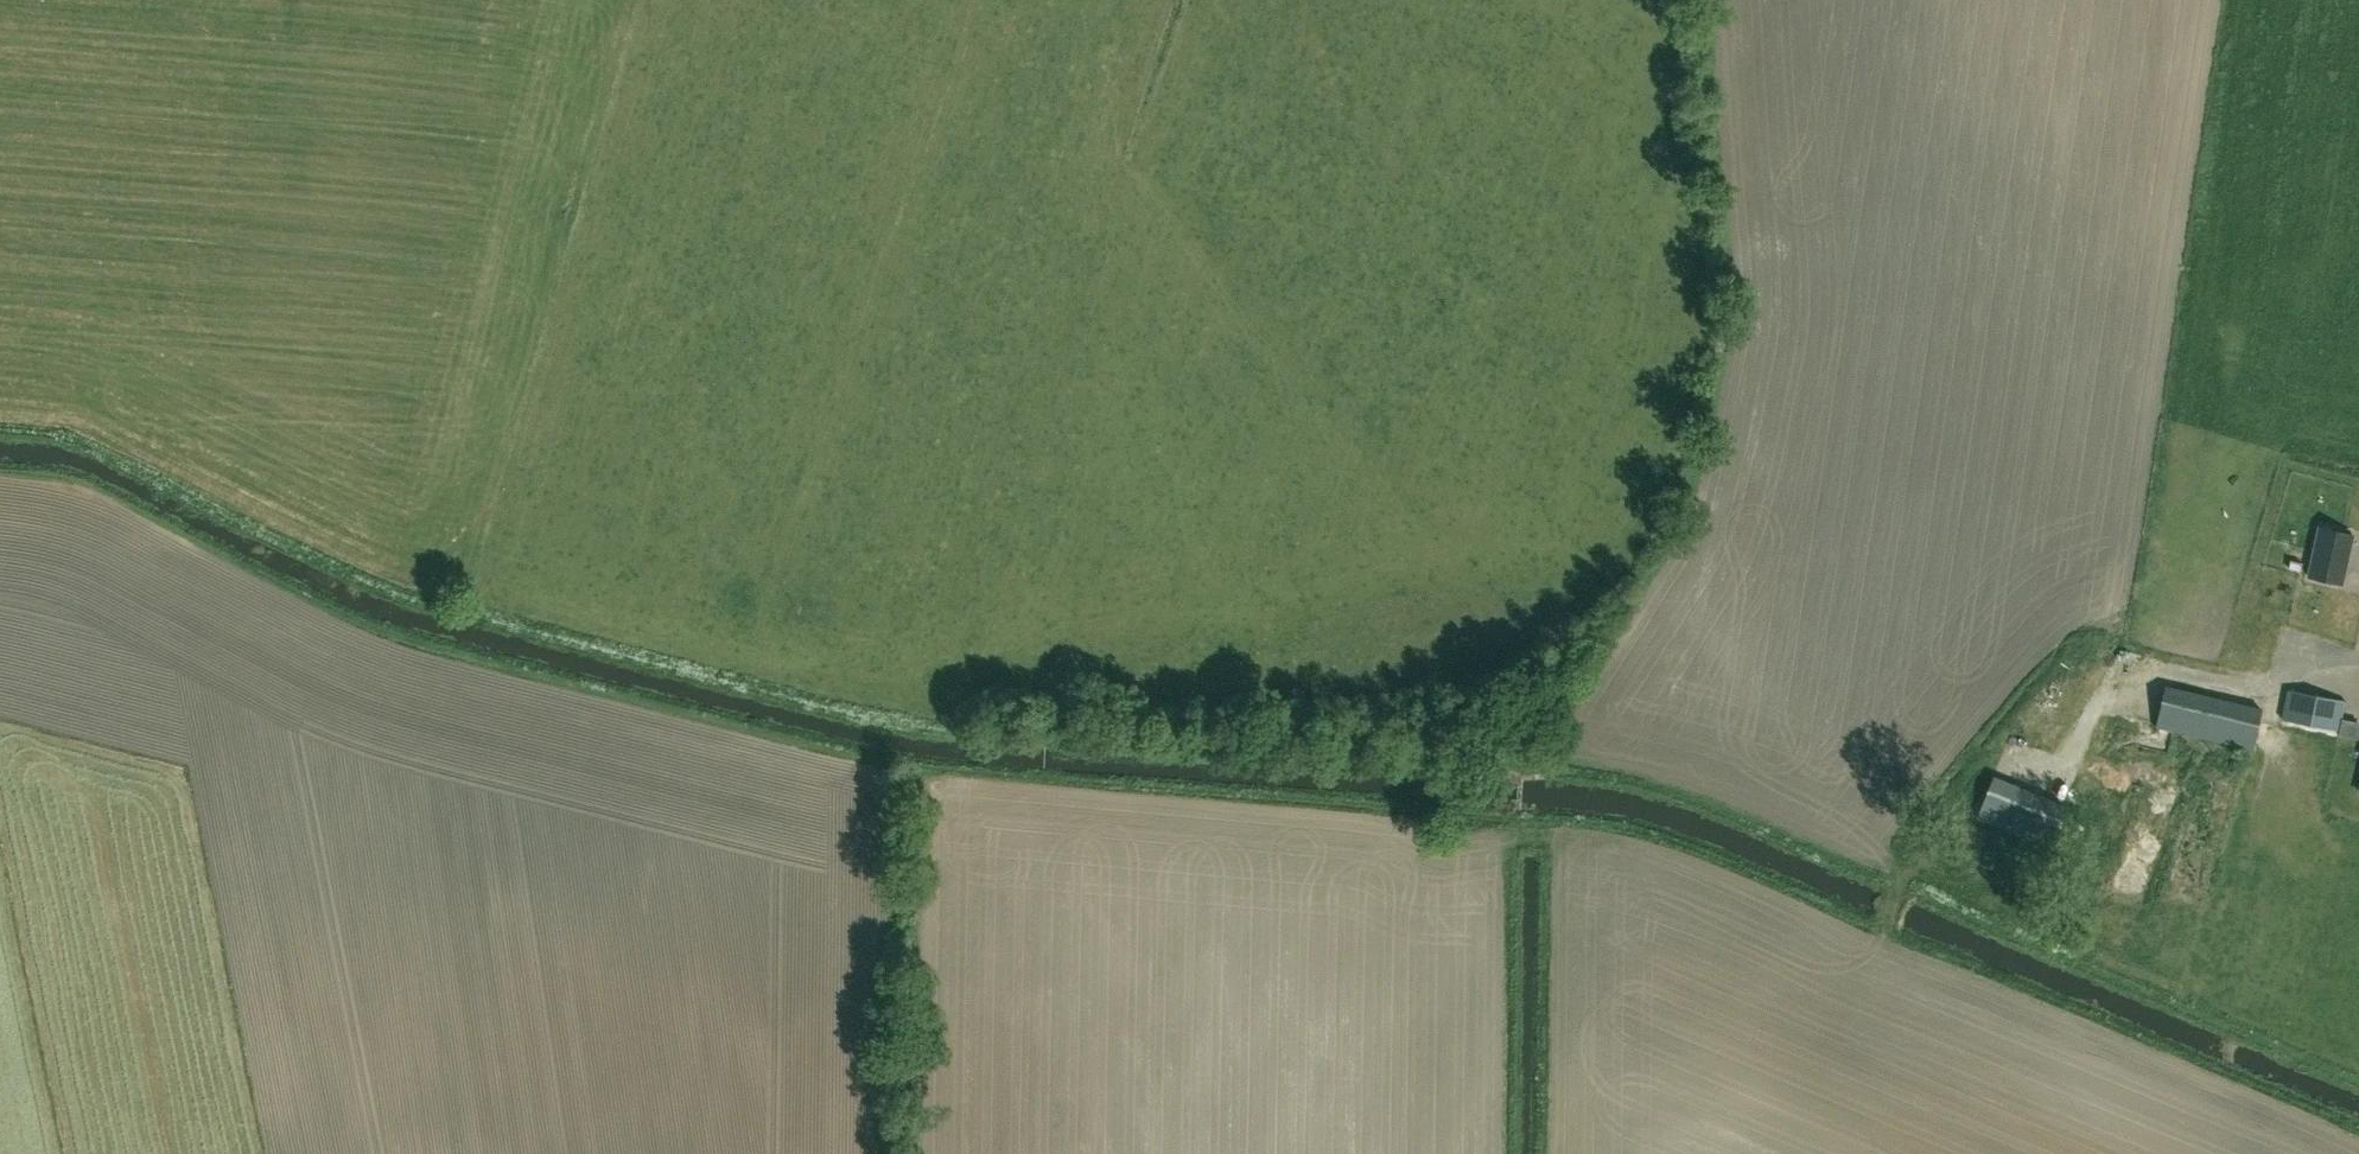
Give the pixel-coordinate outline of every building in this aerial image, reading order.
[(2351,537),(2318,530),(2308,580),(2340,587),(2351,537)] [(2254,752),(2263,712),(2167,688),(2157,728),(2254,752)] [(2282,719),(2339,730),(2345,701),(2288,690),(2282,719)] [(2118,748),(2114,778),(2131,781),(2136,750),(2118,748)] [(2051,846),(2067,805),(1994,776),(1978,818),(2051,846)]
